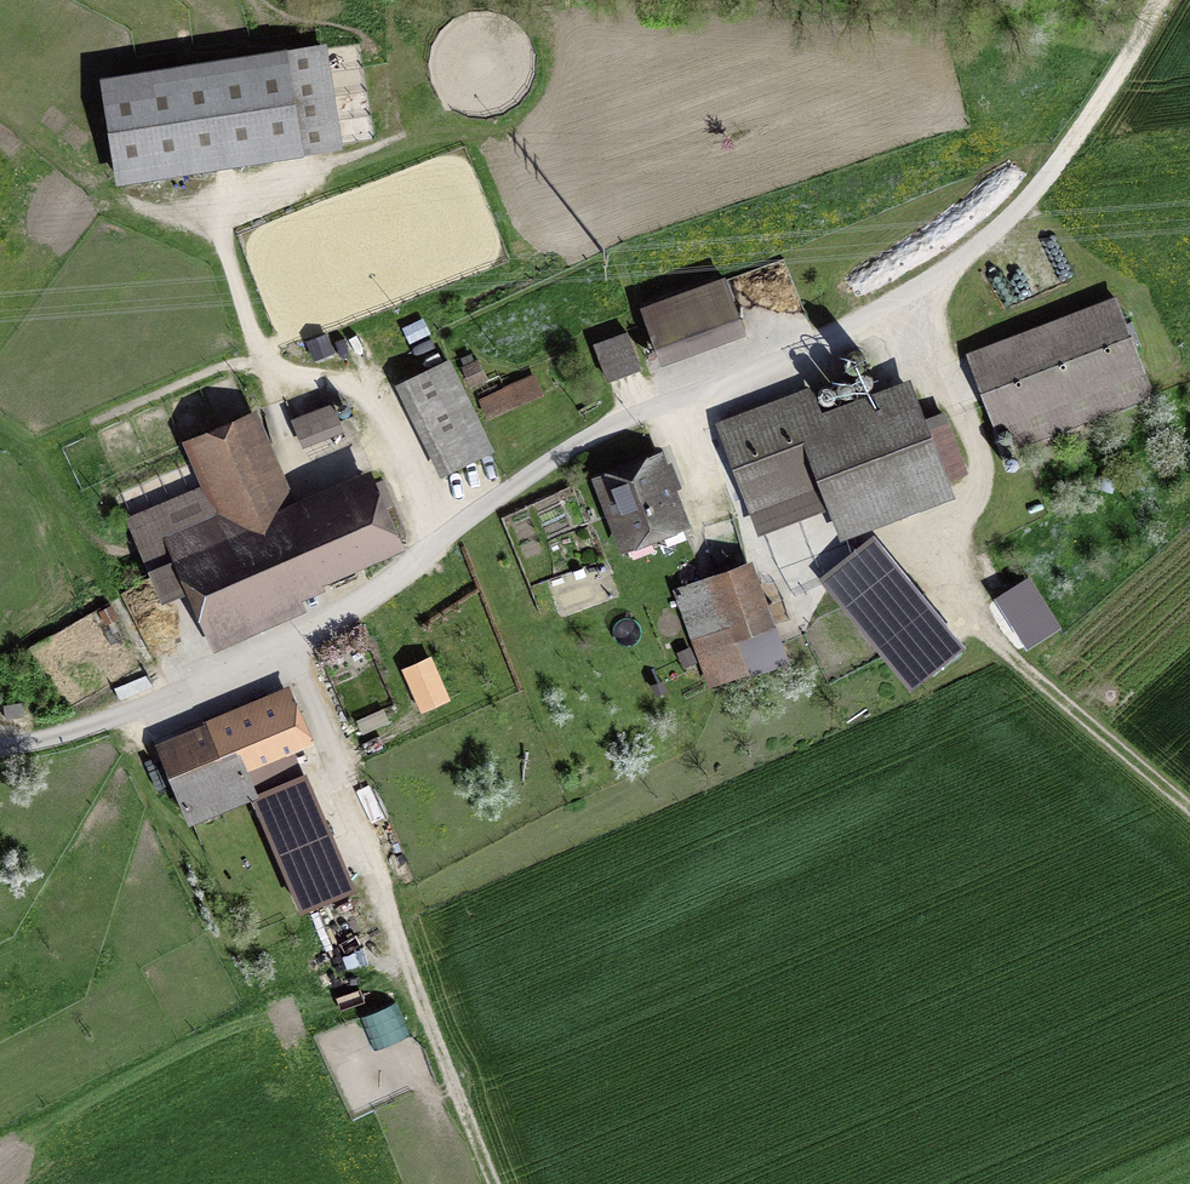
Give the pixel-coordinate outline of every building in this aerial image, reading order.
[(99,82),(116,190),(305,162),(304,160),(343,154),(327,47),(99,82)] [(660,360),(745,330),(725,273),(640,303),(660,360)] [(1117,294),(966,349),(985,402),(994,426),(1008,421),(1017,445),(1154,395),(1117,294)] [(627,328),(593,341),(607,381),(642,368),(627,328)] [(314,358),(335,351),(328,331),(307,339),(314,358)] [(395,381),(440,475),(495,449),(450,355),(395,381)] [(489,379),(478,358),(461,366),(472,387),(489,379)] [(544,393),(534,372),(478,398),(488,420),(544,393)] [(782,395),(715,420),(725,443),(757,533),(828,506),(840,537),(955,494),(949,478),(967,471),(944,408),(925,415),(910,374),(884,385),(823,408),(817,396),(800,387),(782,395)] [(333,400),(290,416),(302,447),(345,430),(333,400)] [(406,544),(372,465),(301,495),(295,497),(293,493),(283,470),(256,406),(181,438),(201,484),(126,515),(138,544),(161,598),(173,593),(187,587),(213,649),(262,628),(307,609),(302,596),(327,586),(324,579),(327,578),(376,557),(406,544)] [(662,447),(591,474),(620,551),(692,524),(677,487),(682,485),(678,476),(672,459),(667,461),(662,447)] [(818,581),(912,693),(967,647),(874,535),(818,581)] [(692,579),(672,586),(708,686),(749,671),(750,675),(789,661),(752,558),(692,579)] [(994,595),(1027,647),(1063,625),(1030,573),(994,595)] [(99,610),(105,624),(119,618),(112,604),(99,610)] [(679,651),(684,667),(697,663),(692,647),(679,651)] [(439,677),(430,655),(403,666),(412,688),(439,677)] [(655,693),(667,689),(662,678),(651,682),(655,693)] [(307,728),(288,682),(210,715),(202,719),(203,721),(155,741),(189,820),(249,795),(300,915),(359,890),(306,766),(303,768),(295,748),(313,740),(307,728)] [(13,702),(3,702),(4,718),(14,717),(13,702)]
